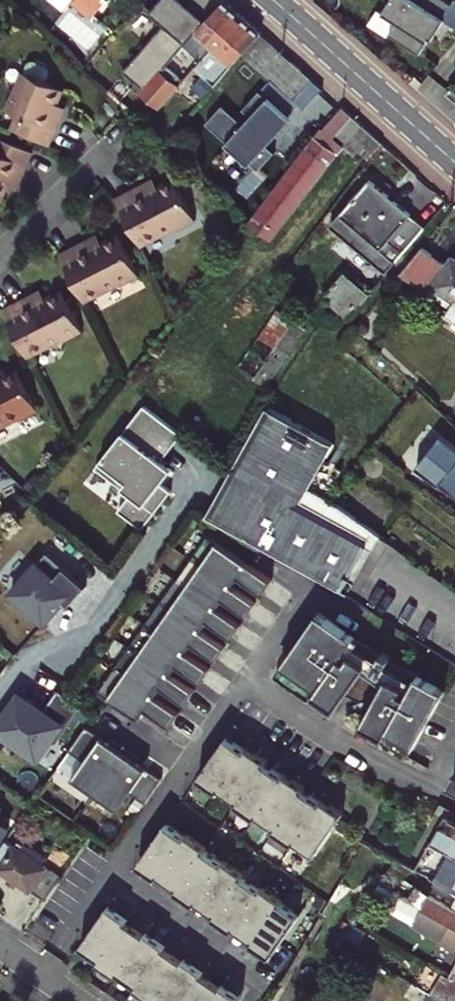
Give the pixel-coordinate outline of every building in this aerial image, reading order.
[(70,2),(90,19),(106,0),(109,3),(111,0),(72,0),(70,2)] [(201,64),(243,16),(224,0),(195,0),(179,17),(176,14),(156,38),(116,83),(137,100),(187,45),(199,55),(195,59),(201,64)] [(446,0),(394,0),(386,13),(400,23),(393,34),(424,53),(433,39),(439,29),(441,30),(448,20),(443,17),(451,4),(446,0)] [(156,38),(176,14),(162,2),(142,25),(156,38)] [(400,23),(386,13),(380,10),(371,25),(390,38),(393,34),(400,23)] [(193,88),(205,99),(210,94),(243,56),(244,55),(261,36),(263,34),(243,16),(201,64),(209,72),(193,88)] [(435,40),(441,30),(439,29),(433,39),(435,40)] [(322,89),(261,36),(244,55),(304,110),(322,89)] [(8,109),(19,114),(13,128),(50,145),(62,117),(58,115),(62,105),(58,103),(64,89),(24,70),(8,109)] [(172,121),(192,98),(181,87),(160,110),(172,121)] [(224,106),(207,124),(258,171),(274,154),(264,144),(288,117),(261,93),(245,110),(252,117),(245,125),(224,106)] [(214,98),(210,94),(205,99),(209,103),(214,98)] [(67,108),(62,105),(58,115),(62,117),(67,108)] [(323,126),(316,136),(250,224),(273,242),(339,155),(345,147),(334,137),(353,117),(339,105),(323,126)] [(162,125),(154,117),(147,126),(155,134),(162,125)] [(394,154),(363,126),(353,117),(334,137),(345,147),(339,155),(348,164),(356,156),(376,174),(394,154)] [(14,179),(19,181),(31,155),(0,141),(0,201),(6,188),(10,189),(14,179)] [(19,181),(14,179),(10,189),(14,192),(19,181)] [(149,192),(144,185),(117,199),(141,246),(176,228),(178,232),(197,221),(175,179),(159,187),(149,192)] [(155,180),(144,185),(149,192),(159,187),(155,180)] [(389,270),(426,228),(370,181),(334,223),(389,270)] [(92,250),(87,241),(61,255),(84,301),(119,283),(121,286),(140,277),(119,236),(102,244),(92,250)] [(98,236),(87,241),(92,250),(102,244),(98,236)] [(450,308),(446,315),(454,321),(454,260),(452,258),(447,265),(421,248),(400,274),(450,308)] [(368,295),(344,275),(327,296),(350,317),(368,295)] [(34,305),(29,296),(3,310),(27,357),(62,339),(63,343),(82,333),(61,291),(45,300),(34,305)] [(40,291),(29,296),(34,305),(45,300),(40,291)] [(278,309),(240,366),(256,377),(294,320),(278,309)] [(294,320),(256,377),(254,379),(267,387),(306,329),(294,320)] [(18,420),(19,423),(38,413),(17,372),(1,379),(0,380),(0,429),(18,420)] [(129,431),(151,406),(147,403),(125,428),(129,431)] [(125,428),(95,461),(127,491),(114,506),(135,526),(168,490),(158,481),(152,476),(164,463),(160,459),(156,455),(178,430),(151,406),(129,431),(125,428)] [(335,443),(267,406),(205,516),(339,591),(373,531),(333,500),(310,487),(335,443)] [(183,434),(178,430),(156,455),(160,459),(183,434)] [(442,435),(417,466),(454,497),(454,446),(442,435)] [(171,469),(164,463),(152,476),(158,481),(171,469)] [(382,538),(373,531),(339,591),(348,596),(382,538)] [(147,711),(171,728),(181,714),(157,697),(151,693),(156,685),(162,689),(186,706),(196,691),(172,675),(166,671),(172,663),(178,667),(201,683),(211,669),(187,653),(182,648),(187,641),(193,644),(217,661),(226,647),(203,630),(197,626),(202,618),(208,622),(232,639),(242,624),(218,608),(212,604),(218,596),(224,600),(247,617),(257,602),(233,586),(227,582),(233,574),(239,578),(263,594),(272,580),(208,536),(100,693),(135,716),(141,707),(147,711)] [(46,555),(13,595),(46,622),(62,601),(69,607),(84,588),(46,555)] [(239,578),(233,574),(227,582),(233,586),(239,578)] [(224,600),(218,596),(212,604),(218,608),(224,600)] [(360,732),(407,758),(414,745),(417,747),(447,692),(392,661),(393,658),(385,654),(383,656),(320,613),(277,676),(333,716),(347,695),(373,710),(360,732)] [(208,622),(202,618),(197,626),(203,630),(208,622)] [(187,641),(182,648),(187,653),(193,644),(187,641)] [(172,663),(166,671),(172,675),(178,667),(172,663)] [(156,685),(151,693),(157,697),(162,689),(156,685)] [(0,726),(0,729),(38,759),(51,742),(57,746),(84,710),(61,692),(45,713),(23,696),(0,726)] [(141,707),(135,716),(141,720),(147,711),(141,707)] [(72,777),(119,810),(131,793),(146,804),(163,779),(146,768),(144,771),(136,765),(141,758),(114,739),(109,747),(100,741),(103,738),(86,726),(69,750),(84,761),(72,777)] [(232,746),(226,741),(200,778),(220,792),(221,789),(239,802),(238,804),(257,818),(259,815),(277,828),(275,830),(295,844),(297,842),(316,855),(343,817),(324,803),(321,805),(304,792),(305,790),(286,775),(284,778),(249,749),(247,751),(235,742),(232,746)] [(10,828),(0,820),(0,842),(10,828)] [(168,823),(139,864),(159,878),(160,875),(179,888),(177,890),(196,904),(198,902),(216,915),(214,917),(234,931),(236,929),(254,941),(252,944),(272,957),(301,916),(281,903),(283,900),(265,887),(263,890),(243,876),(245,873),(227,861),(225,863),(206,849),(207,847),(189,834),(188,837),(168,823)] [(454,859),(454,835),(441,827),(431,845),(454,859)] [(2,868),(0,870),(0,871),(47,901),(62,879),(43,866),(47,861),(19,843),(16,847),(7,841),(0,851),(0,867),(2,868)] [(431,845),(423,860),(442,871),(437,881),(454,892),(454,859),(431,845)] [(431,892),(422,907),(440,917),(454,926),(454,905),(431,892)] [(243,998),(224,984),(222,987),(204,974),(206,972),(186,958),(184,960),(166,948),(168,945),(148,931),(146,934),(128,921),(130,919),(111,905),(82,947),(101,960),(99,963),(118,976),(119,973),(139,987),(137,989),(154,1000),(156,1000),(157,999),(159,1000),(241,1000),(243,998)] [(440,917),(432,933),(454,946),(454,926),(440,917)] [(437,971),(425,992),(440,1000),(454,1000),(454,982),(437,971)]
